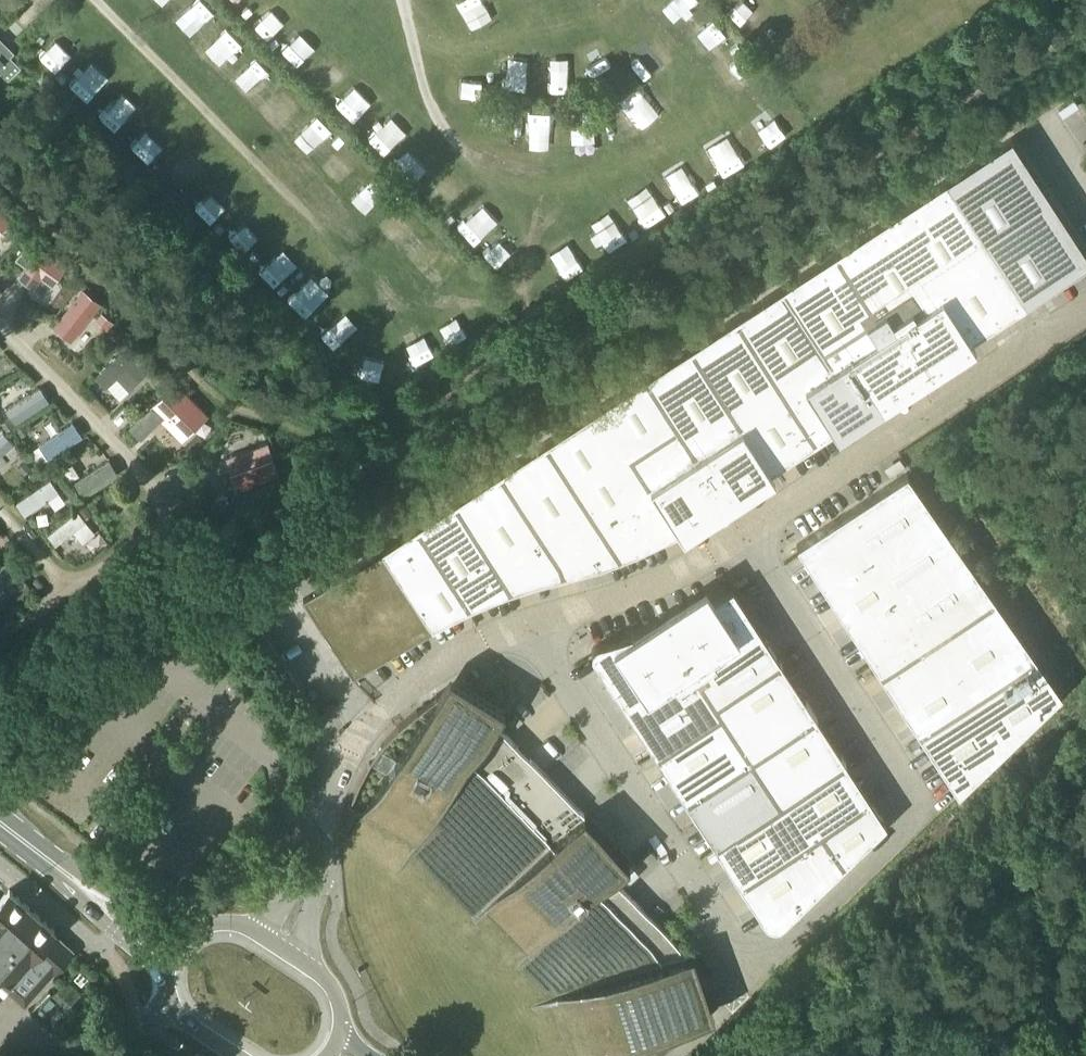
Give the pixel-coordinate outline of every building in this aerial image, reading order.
[(6,79),(19,66),(0,46),(0,72),(6,79)] [(781,287),(832,365),(803,383),(837,434),(882,404),(894,397),(903,391),(911,386),(919,381),(919,380),(923,378),(932,372),(937,368),(945,363),(954,358),(962,353),(970,347),(975,344),(972,339),(1001,319),(1026,303),(1085,264),(1085,252),(1011,137),(946,180),(790,281),(781,287)] [(781,287),(736,317),(816,439),(833,429),(803,383),(832,365),(781,287)] [(736,317),(691,346),(773,468),(793,455),(816,439),(736,317)] [(676,423),(632,452),(679,529),(683,535),(774,475),(771,469),(773,468),(691,346),(644,376),(676,423)] [(644,376),(544,441),(619,556),(640,548),(661,538),(679,529),(632,452),(676,423),(644,376)] [(544,441),(498,472),(547,545),(554,576),(557,575),(557,571),(580,565),(587,567),(598,564),(619,556),(544,441)] [(881,673),(993,598),(908,471),(796,545),(881,673)] [(498,472),(455,499),(511,588),(514,587),(512,584),(536,577),(543,579),(554,576),(547,545),(498,472)] [(225,494),(213,499),(218,511),(230,507),(225,494)] [(455,499),(418,524),(471,605),(480,600),(491,596),(505,590),(511,588),(455,499)] [(418,524),(303,599),(353,677),(429,627),(440,621),(454,613),(471,605),(418,524)] [(678,646),(715,703),(780,661),(762,633),(732,587),(713,598),(674,618),(688,639),(678,646)] [(993,598),(881,673),(919,732),(1035,656),(993,598)] [(721,712),(715,703),(678,646),(688,639),(674,618),(661,623),(662,626),(655,630),(646,628),(632,633),(611,640),(598,644),(594,646),(592,649),(591,654),(593,658),(656,755),(721,712)] [(1035,656),(919,732),(958,793),(1061,693),(1035,656)] [(816,715),(801,692),(780,661),(715,703),(721,712),(751,757),(816,715)] [(363,816),(414,849),(416,850),(485,915),(527,959),(530,958),(557,1000),(558,1002),(577,1055),(594,1055),(690,1023),(710,1004),(693,953),(686,955),(612,879),(629,863),(613,846),(583,812),(581,812),(495,723),(504,709),(459,680),(436,695),(394,762),(385,756),(379,765),(389,771),(363,816)] [(686,800),(751,757),(721,712),(656,755),(686,800)] [(522,721),(516,714),(507,723),(514,730),(522,721)] [(781,802),(846,761),(816,715),(751,757),(781,802)] [(715,845),(781,802),(751,757),(686,800),(715,845)] [(715,845),(739,882),(820,829),(869,797),(846,761),(781,802),(715,845)] [(820,829),(843,864),(886,823),(869,797),(820,829)] [(783,922),(843,864),(820,829),(739,882),(764,920),(768,924),(774,925),(777,925),(779,924),(783,922)] [(10,889),(1,899),(0,899),(0,990),(12,976),(34,995),(73,951),(52,932),(55,930),(10,889)] [(79,994),(65,981),(60,986),(60,987),(54,994),(68,1007),(79,994)]
